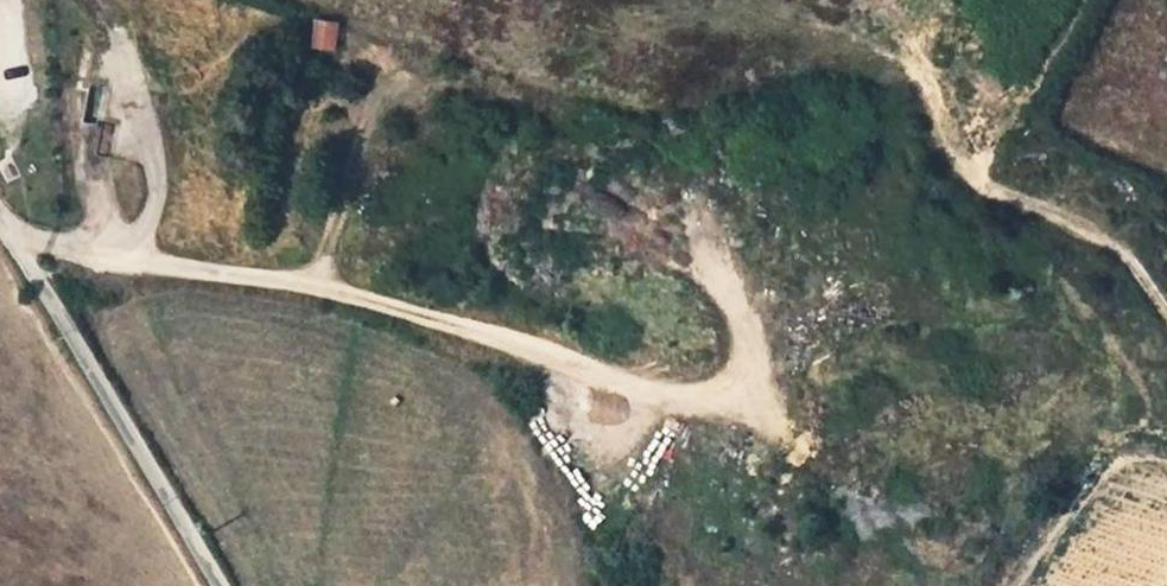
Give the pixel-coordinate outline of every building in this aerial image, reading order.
[(337,53),(338,23),(317,16),(316,48),(337,53)]
